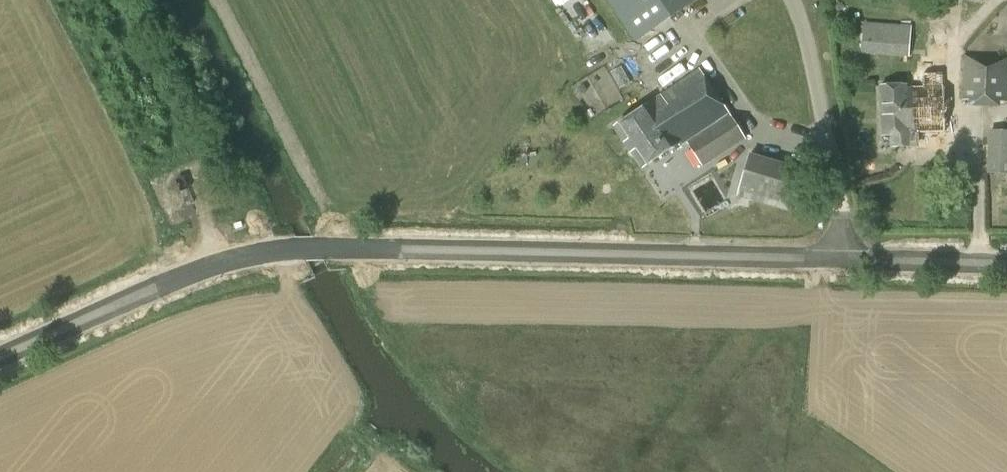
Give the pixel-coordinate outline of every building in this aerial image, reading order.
[(698,0),(607,0),(635,42),(698,0)] [(863,24),(861,53),(892,55),(895,26),(863,24)] [(965,55),(963,100),(970,100),(970,106),(1000,107),(1000,101),(1006,102),(1006,57),(965,55)] [(744,139),(699,69),(649,102),(651,104),(615,128),(641,169),(688,138),(706,164),(744,139)] [(926,87),(914,87),(915,134),(945,133),(944,86),(942,86),(942,78),(926,78),(926,87)] [(907,86),(881,86),(882,105),(882,116),(883,136),(893,136),(894,148),(897,148),(916,147),(915,134),(914,87),(907,87),(907,86)] [(809,170),(779,162),(750,153),(737,196),(796,214),(809,170)] [(987,173),(1006,174),(1006,162),(987,161),(987,173)]
